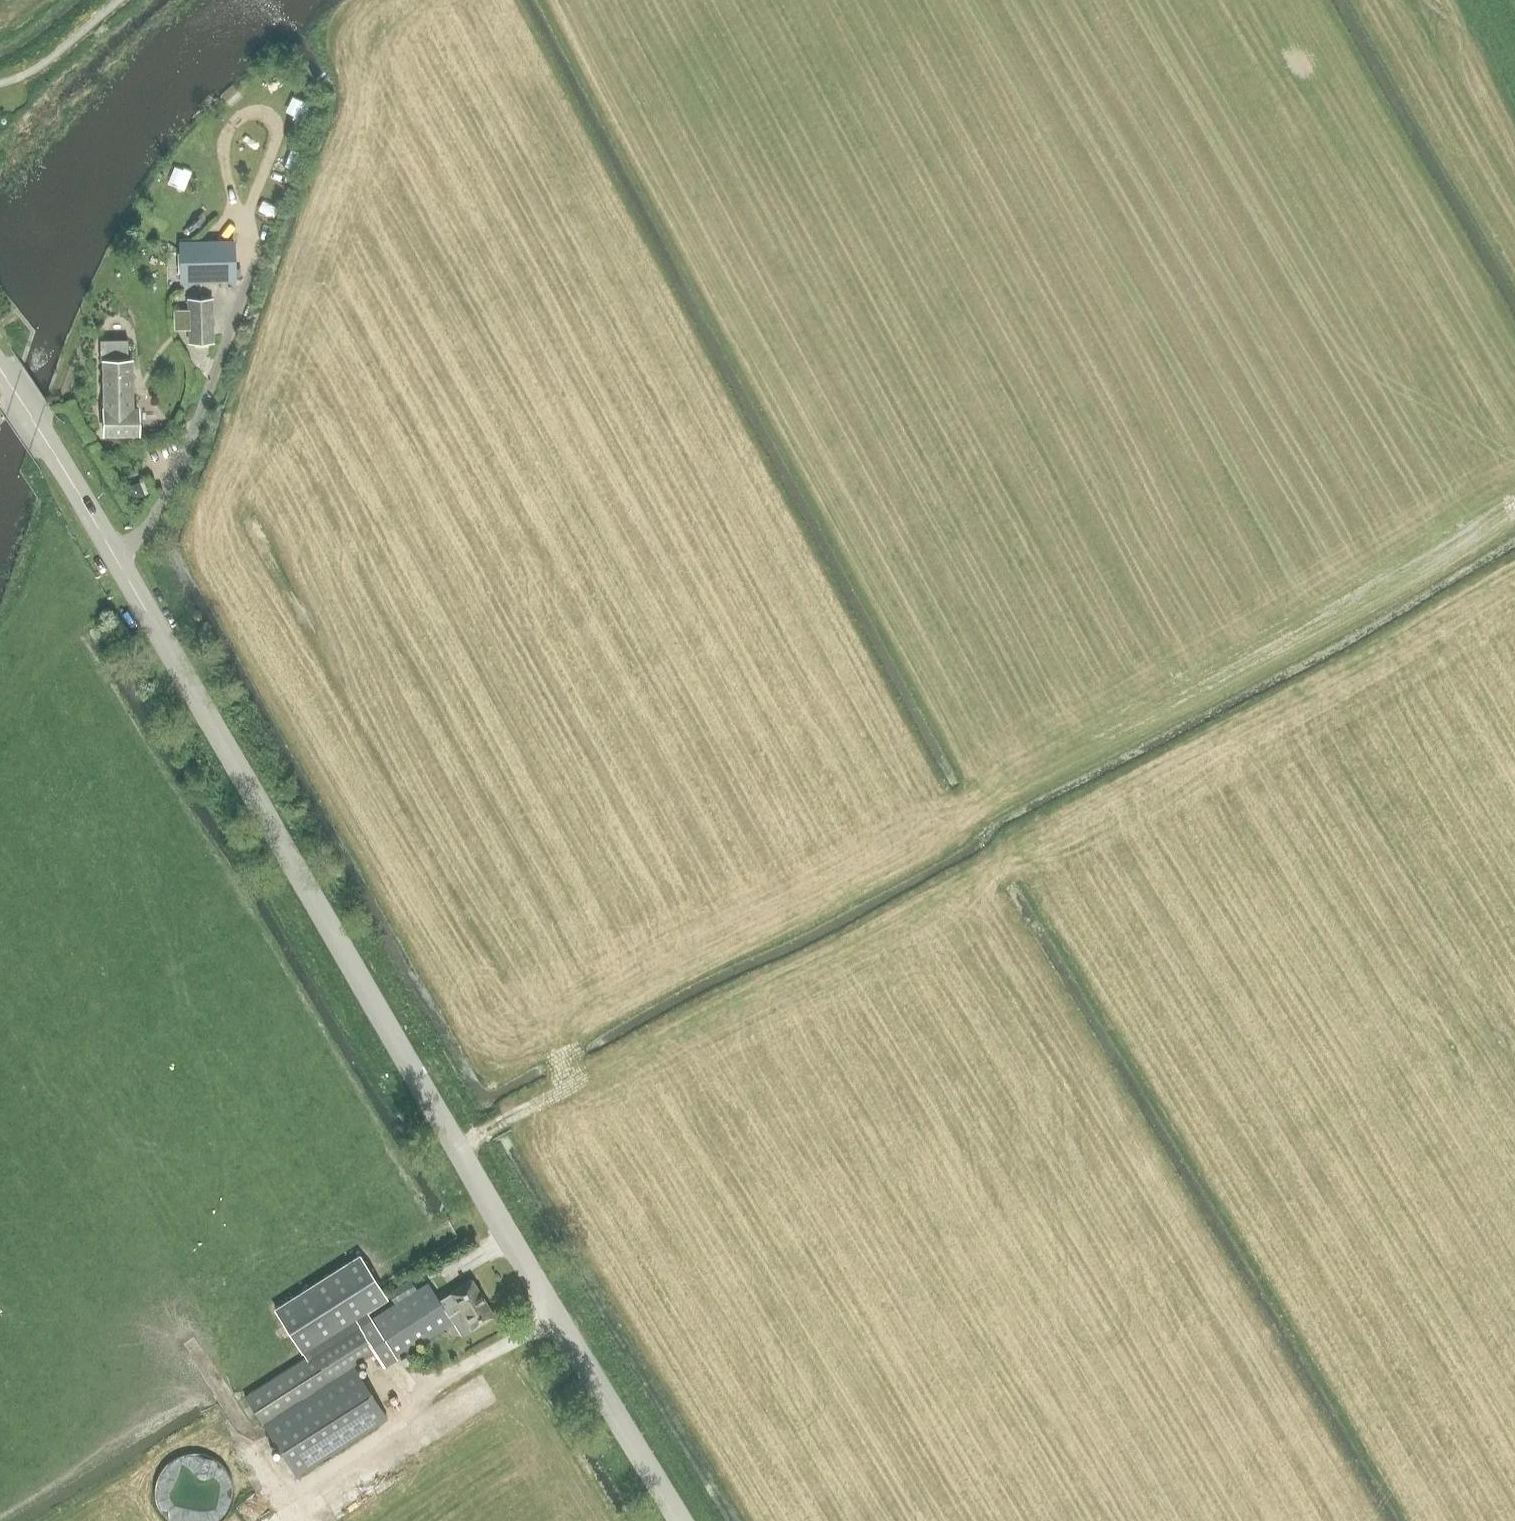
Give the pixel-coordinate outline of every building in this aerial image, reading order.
[(180,241),(180,250),(235,249),(235,240),(180,241)] [(181,280),(236,279),(235,249),(180,250),(181,280)] [(189,343),(215,342),(214,298),(188,299),(189,343)] [(140,406),(134,406),(133,357),(102,358),(103,406),(102,406),(103,436),(140,436),(140,406)] [(387,1297),(360,1257),(278,1312),(304,1352),(387,1297)] [(246,1397),(262,1422),(353,1367),(374,1353),(383,1366),(453,1322),(461,1335),(494,1315),(472,1279),(439,1299),(428,1282),(246,1397)] [(387,1418),(353,1367),(262,1422),(296,1475),(387,1418)] [(186,1510),(191,1520),(209,1520),(230,1511),(222,1494),(236,1488),(222,1459),(196,1471),(206,1490),(189,1498),(193,1507),(186,1510)]
